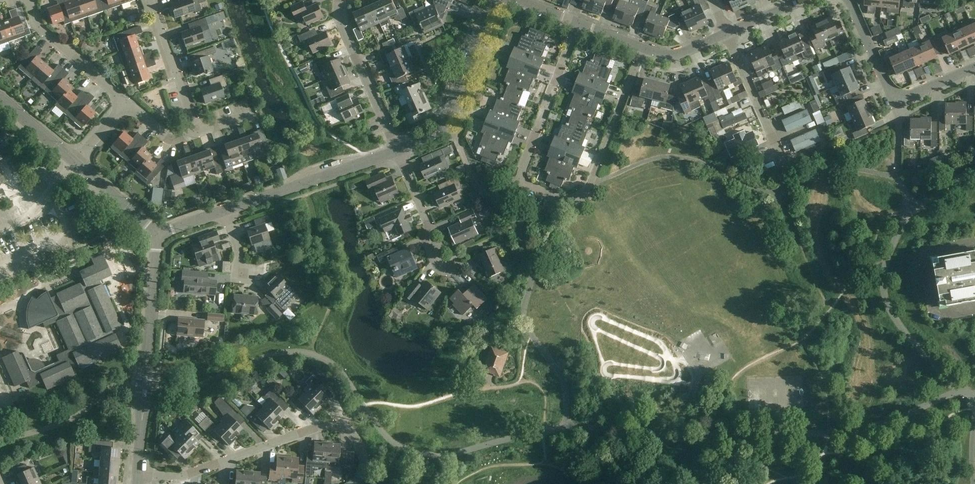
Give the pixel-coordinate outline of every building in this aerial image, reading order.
[(63,0),(56,0),(58,5),(47,9),(53,25),(63,21),(64,25),(71,23),(63,0)] [(71,23),(87,17),(82,0),(72,0),(71,1),(71,0),(63,0),(71,23)] [(87,17),(104,11),(100,0),(82,0),(87,17)] [(119,0),(100,0),(104,11),(121,5),(119,0)] [(171,4),(175,18),(195,11),(191,0),(182,0),(171,4)] [(382,1),(389,19),(395,16),(396,20),(401,20),(402,22),(408,19),(403,8),(397,10),(392,0),(384,0),(382,1)] [(425,9),(434,30),(434,29),(443,25),(443,26),(444,25),(441,19),(443,18),(445,14),(444,13),(445,13),(449,2),(442,0),(434,0),(433,3),(434,5),(434,6),(426,10),(425,9)] [(582,7),(584,7),(583,9),(591,12),(596,0),(585,0),(582,7)] [(605,5),(611,7),(612,5),(614,0),(596,0),(591,12),(600,15),(600,14),(602,14),(605,5)] [(612,5),(617,7),(613,18),(614,19),(614,20),(622,24),(630,4),(620,0),(614,0),(612,5)] [(699,28),(707,25),(707,24),(708,23),(704,12),(709,9),(705,0),(693,0),(696,7),(691,9),(699,28)] [(724,5),(723,3),(729,0),(734,11),(745,7),(742,0),(721,0),(724,5)] [(882,0),(865,0),(864,6),(868,6),(867,14),(875,14),(876,7),(882,8),(882,0)] [(882,8),(887,8),(887,13),(898,14),(899,0),(882,0),(882,8)] [(938,0),(921,0),(920,4),(926,4),(926,9),(937,10),(938,0)] [(372,5),(380,23),(382,26),(387,24),(388,26),(392,24),(389,19),(382,1),(372,5)] [(630,4),(622,24),(630,27),(631,25),(632,26),(637,15),(642,17),(647,5),(637,1),(635,6),(630,4)] [(307,25),(324,17),(318,4),(306,9),(303,2),(291,7),(296,19),(304,16),(307,25)] [(372,5),(363,10),(371,27),(380,23),(372,5)] [(647,5),(642,17),(648,19),(643,30),(645,31),(645,32),(653,35),(660,16),(651,12),(653,7),(647,5)] [(679,22),(684,20),(689,31),(691,31),(691,32),(699,28),(691,9),(681,13),(679,8),(674,11),(675,14),(679,22)] [(8,42),(25,36),(31,34),(26,20),(20,22),(16,9),(9,11),(11,19),(2,23),(8,42)] [(414,11),(409,13),(415,26),(420,24),(424,34),(425,34),(425,33),(433,29),(434,30),(425,9),(425,10),(416,14),(416,13),(415,13),(414,11)] [(359,27),(353,30),(358,41),(364,38),(361,31),(371,27),(363,10),(353,14),(359,27)] [(660,16),(653,35),(661,39),(661,37),(663,38),(667,26),(673,29),(680,26),(679,22),(675,14),(669,17),(668,19),(660,16)] [(831,17),(821,21),(830,41),(836,38),(837,42),(847,38),(840,21),(839,22),(840,24),(835,26),(831,17)] [(181,33),(185,46),(204,39),(201,32),(209,30),(205,18),(191,23),(193,29),(181,33)] [(830,41),(821,21),(811,26),(815,35),(811,37),(810,35),(809,35),(816,51),(825,47),(824,43),(830,41)] [(2,23),(0,23),(0,45),(8,42),(2,23)] [(877,37),(885,32),(882,25),(873,30),(877,37)] [(972,25),(962,29),(969,46),(974,43),(974,32),(972,25)] [(113,35),(119,52),(138,45),(135,36),(143,33),(140,26),(113,35)] [(888,39),(896,36),(901,33),(898,27),(885,33),(888,39)] [(515,47),(511,57),(526,63),(538,31),(531,28),(528,35),(526,34),(526,35),(523,34),(518,48),(515,47)] [(962,29),(952,34),(959,50),(969,46),(962,29)] [(314,53),(332,45),(326,32),(314,37),(311,31),(298,36),(301,43),(308,40),(314,53)] [(546,34),(538,31),(526,63),(541,69),(545,58),(542,57),(547,43),(544,42),(545,42),(543,41),(546,34)] [(796,32),(788,36),(796,55),(801,53),(804,58),(809,59),(815,57),(808,42),(803,44),(798,33),(796,34),(796,32)] [(920,46),(919,46),(927,62),(937,58),(935,53),(941,51),(936,41),(935,39),(923,44),(919,34),(916,35),(918,40),(917,40),(920,46)] [(941,51),(942,53),(947,50),(949,55),(959,50),(952,34),(936,41),(941,51)] [(791,58),(796,55),(788,36),(779,40),(780,41),(778,42),(783,53),(778,55),(783,67),(793,63),(791,58)] [(896,36),(888,39),(884,41),(886,47),(898,41),(896,36)] [(119,52),(124,69),(154,59),(151,52),(142,55),(140,52),(142,51),(140,46),(139,47),(138,45),(119,52)] [(18,68),(31,79),(45,64),(37,57),(42,51),(37,46),(18,68)] [(766,46),(758,49),(766,69),(771,66),(774,71),(783,67),(778,55),(773,57),(768,46),(766,47),(766,46)] [(910,50),(917,66),(927,62),(919,46),(910,50)] [(207,56),(216,53),(214,47),(195,54),(197,59),(191,62),(196,76),(206,72),(207,74),(213,72),(207,56)] [(389,60),(392,67),(410,59),(404,48),(392,53),(390,47),(379,51),(384,63),(389,60)] [(761,71),(766,69),(758,49),(750,53),(750,54),(749,55),(758,77),(763,75),(761,71)] [(910,50),(900,54),(907,71),(917,66),(910,50)] [(591,88),(603,56),(596,53),(593,60),(591,60),(588,59),(583,73),(580,72),(576,82),(591,88)] [(907,71),(900,54),(889,59),(897,75),(907,71)] [(591,88),(606,94),(610,84),(607,82),(612,69),(610,68),(610,67),(608,66),(611,59),(603,56),(591,88)] [(326,71),(329,78),(345,71),(340,59),(332,63),(329,57),(316,63),(320,74),(326,71)] [(526,63),(511,57),(507,68),(509,69),(504,82),(507,84),(508,85),(506,92),(513,95),(526,63)] [(154,59),(124,69),(130,86),(150,79),(146,69),(156,65),(154,59)] [(410,59),(392,67),(395,74),(390,76),(395,88),(406,83),(403,77),(415,71),(410,59)] [(541,69),(526,63),(513,95),(521,98),(524,91),(525,92),(526,91),(528,92),(534,78),(537,79),(541,69)] [(739,78),(737,79),(730,63),(728,64),(727,63),(719,66),(728,86),(733,83),(734,86),(736,86),(742,84),(739,78)] [(45,64),(31,79),(45,91),(64,69),(58,64),(53,71),(45,64)] [(728,86),(719,66),(712,70),(712,71),(711,72),(714,81),(709,83),(717,101),(722,98),(720,92),(724,90),(723,88),(728,86)] [(834,79),(837,86),(854,78),(850,67),(838,72),(836,67),(823,72),(827,82),(834,79)] [(45,91),(58,102),(68,90),(69,90),(72,87),(63,80),(69,73),(64,69),(45,91)] [(350,83),(345,71),(329,78),(332,85),(326,88),(331,98),(345,92),(342,87),(350,83)] [(200,89),(205,104),(224,97),(221,88),(227,86),(223,75),(209,80),(211,86),(200,89)] [(806,78),(811,89),(812,93),(814,96),(820,93),(812,76),(806,78)] [(705,100),(709,98),(711,103),(717,101),(709,83),(707,77),(701,80),(700,78),(698,79),(698,77),(690,81),(699,100),(704,98),(705,100)] [(837,105),(839,104),(850,99),(848,94),(859,89),(854,78),(837,86),(839,91),(833,94),(837,105)] [(646,97),(653,99),(658,82),(645,79),(642,88),(637,86),(634,93),(631,100),(644,103),(646,97)] [(681,87),(682,88),(676,91),(686,114),(692,111),(702,106),(699,100),(690,81),(682,84),(682,86),(681,87)] [(591,88),(576,82),(572,93),(575,94),(569,108),(572,109),(572,110),(574,110),(571,117),(579,120),(591,88)] [(670,86),(658,82),(653,99),(660,101),(659,107),(674,111),(675,96),(668,95),(670,86)] [(404,95),(408,104),(426,96),(420,83),(408,89),(406,83),(394,88),(398,97),(404,95)] [(764,90),(765,93),(767,96),(779,90),(777,84),(764,90)] [(579,120),(586,123),(589,116),(591,117),(591,116),(594,117),(599,103),(602,105),(606,94),(591,88),(579,120)] [(58,102),(55,105),(68,117),(87,95),(82,91),(76,97),(69,90),(68,90),(58,102)] [(29,109),(35,104),(22,91),(17,96),(29,109)] [(743,103),(751,99),(747,91),(740,95),(743,103)] [(490,110),(486,121),(501,127),(513,95),(506,92),(503,99),(501,98),(501,99),(498,98),(493,111),(490,110)] [(87,95),(68,117),(81,128),(95,113),(87,106),(94,97),(89,93),(87,95)] [(324,114),(337,108),(339,107),(346,121),(354,118),(353,116),(363,112),(358,99),(351,102),(350,100),(351,99),(349,94),(321,106),(324,114)] [(521,98),(513,95),(501,127),(516,132),(520,122),(517,121),(523,107),(520,106),(520,105),(518,104),(521,98)] [(731,99),(733,104),(740,100),(738,95),(731,98),(731,99)] [(426,96),(408,104),(412,113),(406,115),(410,125),(422,120),(419,114),(431,109),(426,96)] [(853,98),(850,99),(839,104),(844,115),(850,112),(853,119),(869,112),(864,100),(856,104),(853,98)] [(782,106),(785,114),(802,106),(799,99),(782,106)] [(816,100),(810,103),(814,113),(820,110),(816,100)] [(956,124),(956,102),(955,102),(955,103),(945,103),(945,116),(939,116),(939,130),(946,130),(946,124),(956,124)] [(956,102),(956,124),(966,124),(966,130),(972,130),(972,116),(966,116),(966,102),(965,102),(965,103),(956,103),(956,102)] [(788,132),(813,120),(808,108),(782,119),(788,132)] [(720,117),(724,128),(748,117),(745,111),(733,116),(731,112),(720,117)] [(703,117),(708,129),(713,139),(718,137),(712,123),(718,120),(715,112),(703,117)] [(852,133),(855,139),(869,133),(866,128),(875,124),(869,112),(853,119),(858,131),(852,133)] [(579,120),(571,117),(568,124),(567,123),(566,124),(564,123),(558,137),(555,136),(551,146),(566,152),(579,120)] [(910,140),(921,140),(921,118),(921,117),(921,119),(910,119),(910,132),(904,132),(904,146),(910,146),(910,140)] [(921,118),(921,140),(931,140),(931,147),(937,147),(937,133),(931,133),(931,118),(930,118),(930,119),(921,119),(921,118)] [(566,152),(581,158),(585,147),(582,146),(588,132),(585,131),(585,130),(584,130),(586,123),(579,120),(566,152)] [(488,158),(489,159),(501,127),(486,121),(482,131),(485,132),(480,146),(482,147),(482,148),(484,149),(481,156),(483,156),(481,161),(487,163),(488,158)] [(820,125),(824,135),(830,132),(825,122),(820,125)] [(241,139),(235,141),(243,163),(254,160),(252,154),(246,137),(242,126),(237,128),(241,139)] [(516,132),(501,127),(489,159),(496,162),(499,154),(501,155),(501,154),(504,155),(509,142),(512,143),(516,132)] [(822,139),(817,128),(791,139),(796,151),(822,139)] [(262,132),(246,137),(252,154),(263,150),(261,145),(267,143),(262,130),(261,130),(262,132)] [(110,148),(124,159),(143,137),(138,133),(132,139),(124,132),(110,148)] [(754,143),(749,133),(730,142),(734,151),(754,143)] [(124,159),(137,170),(137,171),(148,158),(148,159),(151,155),(143,148),(148,142),(143,137),(124,159)] [(718,150),(726,146),(723,139),(715,143),(718,150)] [(223,143),(218,145),(226,169),(243,163),(235,141),(224,145),(223,143)] [(9,156),(7,153),(5,148),(3,149),(0,143),(0,160),(9,156)] [(183,146),(187,158),(193,175),(204,171),(198,154),(192,156),(188,145),(183,146)] [(198,154),(204,171),(214,167),(217,174),(223,172),(214,146),(213,147),(214,148),(198,154)] [(425,178),(445,170),(448,169),(449,166),(445,156),(452,153),(449,146),(431,154),(433,160),(420,165),(425,178)] [(566,152),(551,146),(547,157),(550,158),(545,171),(548,172),(547,173),(549,174),(546,181),(554,184),(566,152)] [(728,158),(723,148),(718,151),(723,161),(728,159),(728,158)] [(566,152),(554,184),(561,187),(564,180),(566,181),(566,180),(569,181),(574,167),(577,168),(581,158),(566,152)] [(137,171),(137,170),(134,174),(148,185),(166,164),(161,159),(156,165),(148,159),(148,158),(137,171)] [(170,162),(174,175),(170,177),(173,185),(184,181),(183,178),(193,175),(187,158),(171,163),(170,162)] [(387,181),(384,173),(366,181),(370,191),(375,189),(378,195),(380,194),(383,202),(394,197),(393,195),(399,193),(393,178),(387,181)] [(462,188),(458,177),(447,182),(449,187),(434,194),(440,207),(461,198),(457,190),(462,188)] [(70,197),(60,201),(62,208),(72,204),(70,197)] [(480,211),(489,207),(487,202),(478,206),(480,211)] [(406,217),(405,215),(402,209),(380,219),(386,232),(395,228),(398,235),(411,230),(408,222),(410,221),(408,216),(406,217)] [(57,211),(50,215),(54,222),(61,218),(57,211)] [(476,218),(473,211),(460,217),(462,223),(450,229),(456,243),(477,234),(471,220),(476,218)] [(270,247),(267,239),(269,239),(264,225),(271,222),(269,215),(257,219),(260,226),(247,230),(252,244),(254,244),(257,252),(270,247)] [(364,221),(368,229),(378,225),(374,217),(364,221)] [(217,261),(215,254),(216,254),(212,242),(219,240),(216,231),(205,235),(207,241),(192,246),(197,260),(198,260),(200,266),(217,261)] [(377,256),(381,264),(392,259),(396,268),(395,268),(396,271),(397,270),(400,276),(417,268),(409,248),(399,253),(396,247),(377,256)] [(497,254),(499,254),(496,247),(480,255),(485,266),(486,266),(488,269),(484,270),(488,278),(504,271),(497,254)] [(933,259),(941,307),(974,301),(974,251),(933,259)] [(103,255),(91,260),(94,265),(79,272),(84,282),(79,284),(57,294),(56,294),(58,297),(54,299),(51,300),(47,291),(46,291),(47,292),(41,296),(37,300),(33,297),(32,298),(29,305),(27,312),(27,320),(29,327),(29,328),(28,329),(43,323),(43,325),(44,327),(44,328),(56,322),(68,350),(56,355),(59,361),(44,368),(43,364),(40,362),(37,360),(34,360),(30,360),(27,361),(24,353),(21,354),(19,355),(17,351),(2,358),(15,387),(26,382),(29,388),(43,382),(47,390),(75,377),(72,368),(78,366),(79,368),(122,349),(115,334),(114,335),(113,333),(112,331),(121,327),(102,284),(101,285),(100,283),(99,281),(112,275),(106,261),(103,255)] [(216,281),(204,280),(205,273),(182,271),(182,278),(184,278),(183,293),(215,296),(215,294),(214,294),(214,289),(216,289),(216,281)] [(294,292),(289,287),(277,274),(264,286),(269,292),(265,296),(273,304),(276,302),(283,309),(291,301),(288,299),(294,292)] [(414,299),(427,310),(441,293),(434,288),(435,287),(427,281),(423,287),(422,288),(414,282),(415,281),(415,280),(403,295),(412,302),(414,299)] [(477,309),(488,299),(474,285),(464,295),(459,290),(450,298),(455,303),(449,308),(450,308),(453,305),(463,315),(474,305),(477,309)] [(256,315),(257,297),(234,295),(233,304),(232,307),(233,308),(233,313),(244,314),(245,312),(251,313),(252,315),(256,315)] [(267,309),(276,319),(282,314),(272,304),(267,309)] [(208,320),(222,322),(222,315),(208,313),(208,320)] [(179,318),(177,335),(202,337),(204,320),(193,319),(193,320),(189,320),(189,319),(179,318)] [(484,370),(496,375),(499,376),(507,353),(492,348),(484,370)] [(330,387),(334,384),(335,383),(324,371),(319,376),(330,387)] [(303,390),(305,392),(319,406),(319,405),(327,398),(323,394),(328,389),(313,374),(305,382),(308,386),(303,390)] [(261,406),(263,407),(277,421),(285,413),(275,403),(279,399),(270,390),(263,398),(266,401),(261,406)] [(321,407),(319,405),(319,406),(305,392),(298,399),(295,396),(290,401),(299,410),(303,405),(313,415),(321,407)] [(235,436),(243,428),(233,419),(237,414),(220,397),(214,403),(224,417),(219,421),(221,423),(235,436)] [(233,401),(239,408),(243,404),(236,398),(233,401)] [(279,422),(277,421),(263,407),(259,412),(254,407),(245,405),(240,410),(258,428),(258,427),(256,425),(261,421),(271,430),(279,422)] [(237,438),(235,436),(221,423),(217,427),(207,417),(199,425),(205,432),(214,440),(219,436),(229,446),(237,438)] [(199,442),(195,438),(199,434),(185,419),(172,432),(177,437),(177,436),(191,450),(199,442)] [(193,452),(191,450),(177,436),(177,437),(173,441),(170,438),(161,446),(170,455),(175,450),(185,460),(193,452)] [(101,460),(118,462),(119,449),(112,448),(113,442),(91,440),(91,452),(101,453),(101,460)] [(307,451),(306,465),(305,475),(312,476),(312,467),(325,468),(327,444),(314,442),(313,451),(307,451)] [(327,444),(325,468),(325,469),(326,469),(337,467),(338,467),(338,465),(346,466),(347,451),(340,451),(340,445),(327,444)] [(286,478),(288,457),(277,456),(276,466),(270,466),(269,481),(279,481),(279,477),(286,478)] [(298,458),(288,457),(286,478),(292,478),(292,482),(302,483),(303,468),(297,468),(298,458)] [(93,472),(117,474),(118,462),(101,460),(100,467),(94,467),(93,472)] [(21,483),(24,483),(38,478),(33,467),(28,469),(26,464),(13,470),(15,470),(21,483)] [(314,480),(326,482),(328,472),(316,470),(314,480)] [(248,472),(236,471),(235,483),(228,482),(228,483),(247,483),(248,472)] [(117,474),(93,472),(93,478),(99,478),(99,483),(116,483),(117,474)] [(248,472),(247,483),(266,483),(267,479),(260,478),(260,473),(248,472)]
